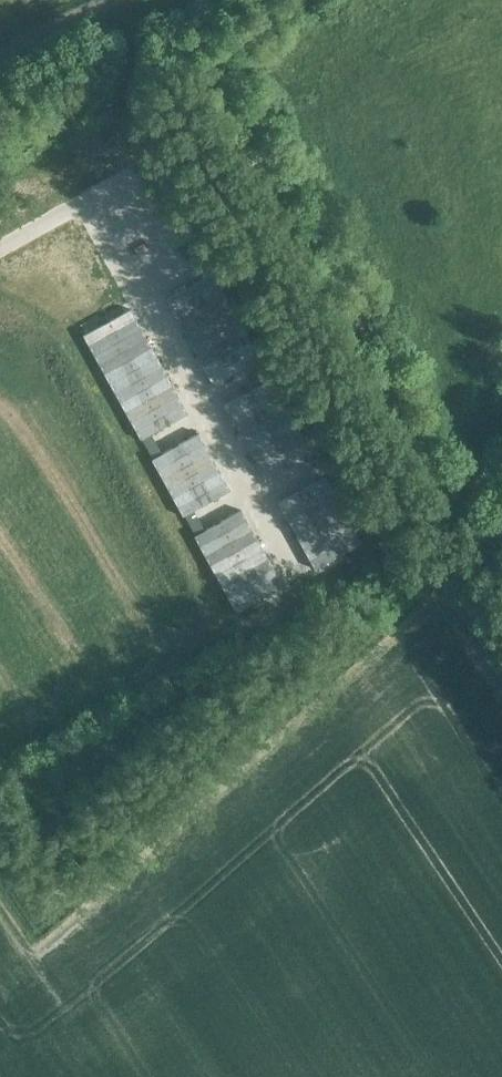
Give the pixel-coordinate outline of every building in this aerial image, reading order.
[(213,273),(165,299),(181,327),(228,301),(213,273)] [(228,301),(181,327),(197,356),(244,330),(228,301)] [(130,309),(83,335),(98,363),(146,337),(130,309)] [(244,330),(197,356),(212,384),(259,358),(244,330)] [(146,337),(98,363),(114,392),(161,366),(146,337)] [(161,366),(114,392),(130,420),(177,394),(161,366)] [(271,378),(223,405),(234,424),(281,397),(271,378)] [(177,394),(130,420),(140,439),(187,413),(177,394)] [(281,397),(234,424),(244,442),(292,416),(281,397)] [(292,416),(244,442),(255,461),(302,435),(292,416)] [(198,433),(151,459),(167,487),(214,461),(198,433)] [(302,435),(255,461),(265,480),(313,454),(302,435)] [(214,461),(167,487),(183,516),(230,490),(214,461)] [(325,476),(277,502),(288,521),(335,495),(325,476)] [(335,495),(288,521),(298,540),(346,514),(335,495)] [(241,510),(194,536),(210,564),(257,538),(241,510)] [(346,514),(298,540),(314,569),(361,543),(346,514)] [(257,538),(210,564),(225,593),(272,567),(257,538)] [(272,567),(225,593),(236,612),(283,586),(272,567)]
